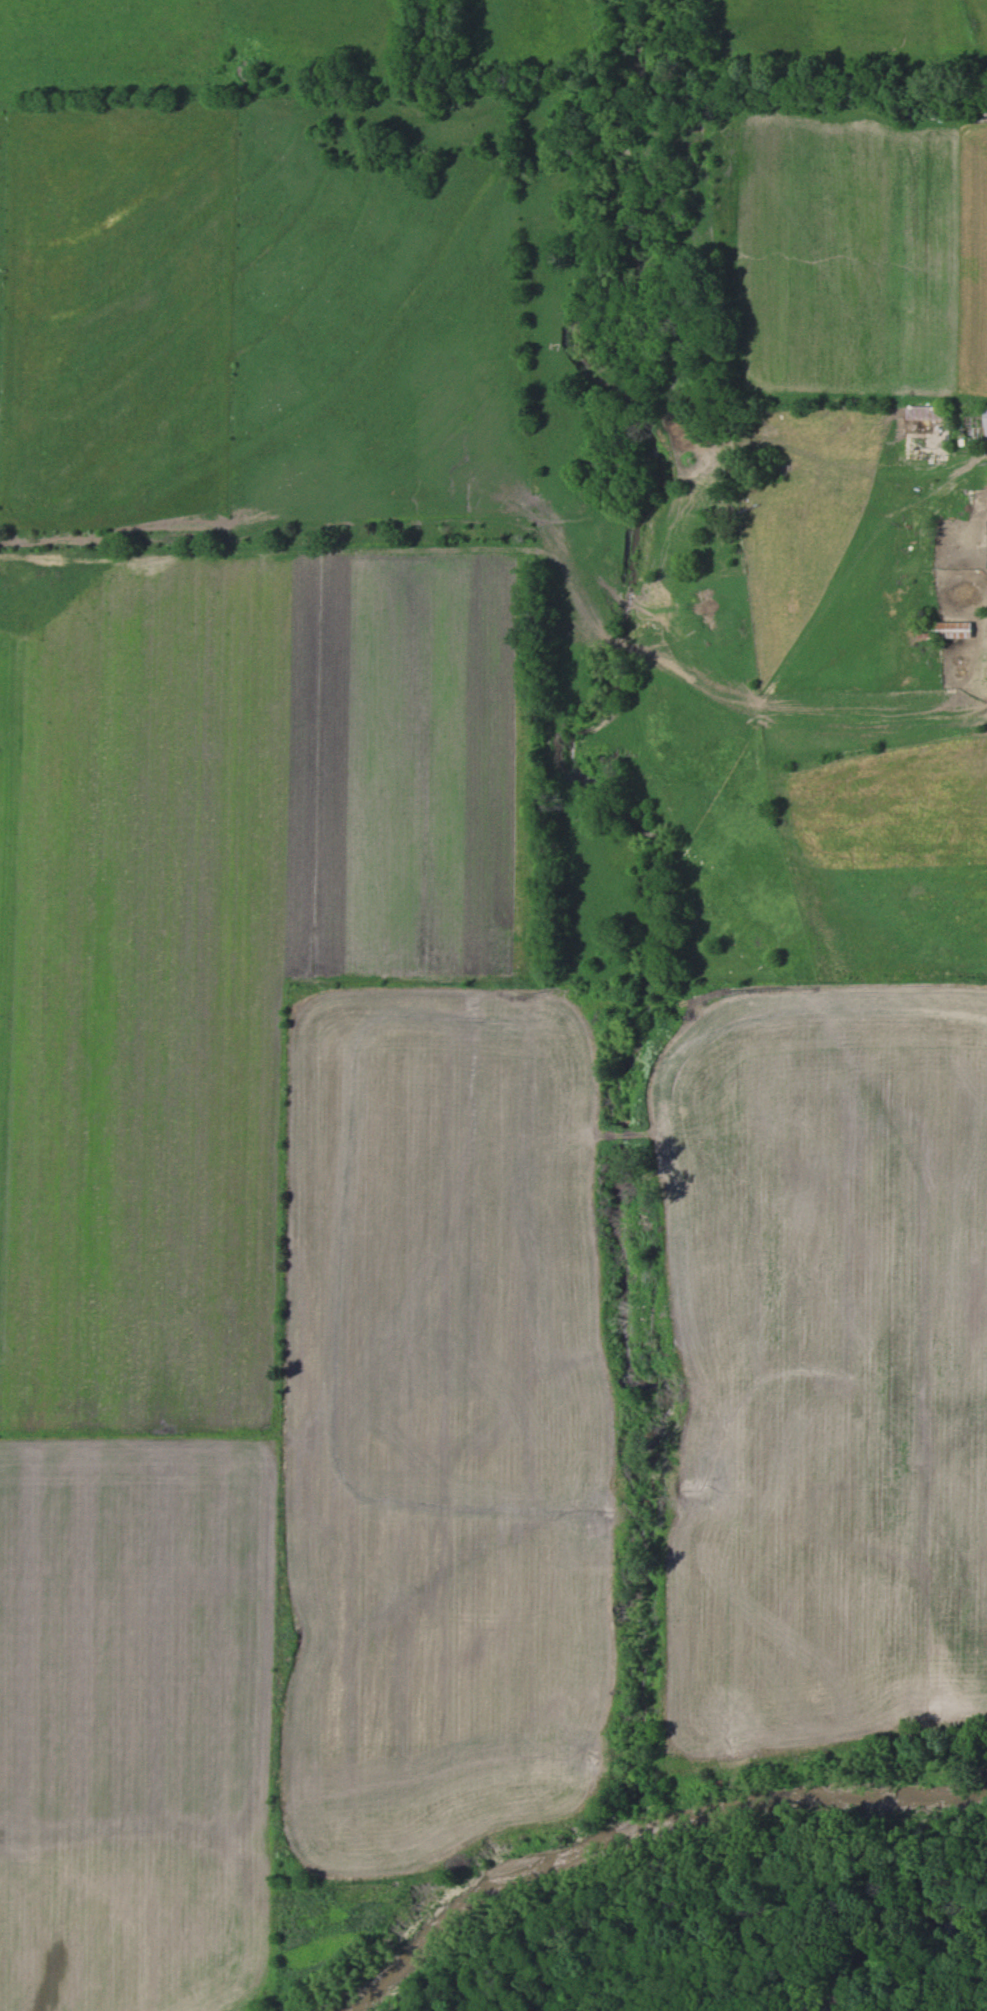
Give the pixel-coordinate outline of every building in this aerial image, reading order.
[(978,408),(978,437),(986,437),(986,408),(978,408)] [(911,624),(911,640),(969,640),(969,624),(911,624)]
